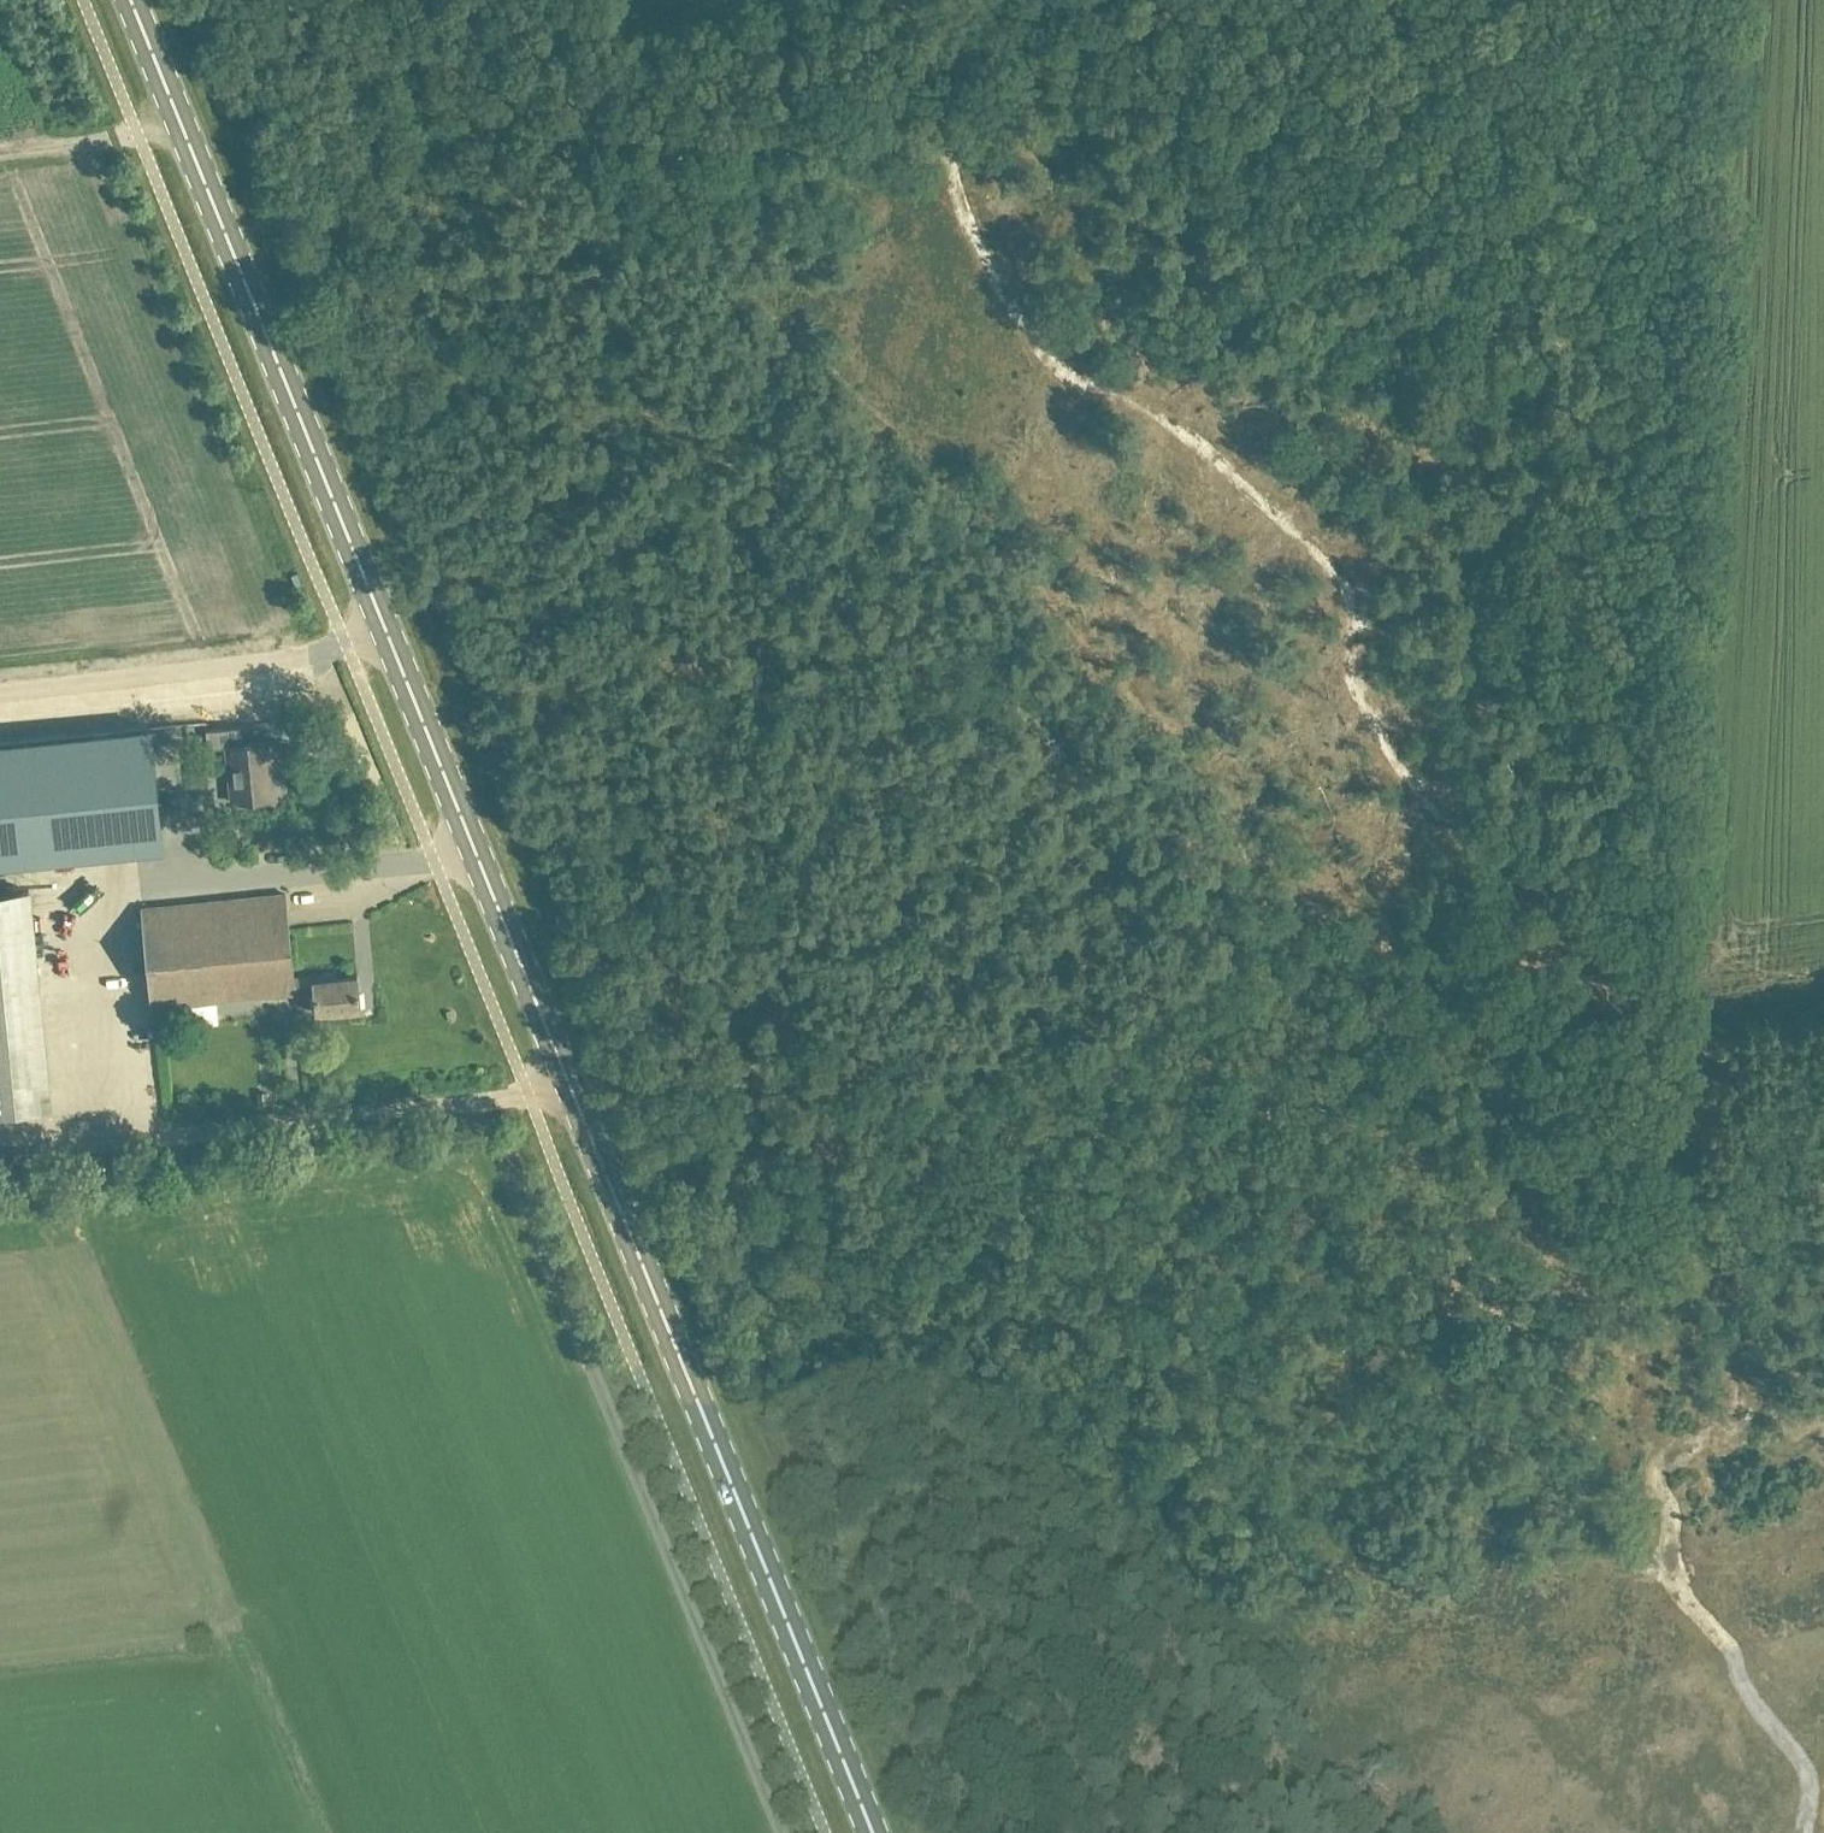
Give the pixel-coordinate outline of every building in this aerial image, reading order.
[(233,801),(277,797),(271,741),(244,744),(242,727),(208,730),(210,748),(230,746),(235,800),(233,800),(233,801)] [(164,848),(152,728),(0,743),(0,864),(164,848)] [(0,893),(0,1109),(20,1107),(2,910),(35,907),(33,890),(0,893)] [(319,1012),(363,1007),(359,974),(316,979),(315,974),(295,976),(288,893),(143,909),(154,1007),(297,992),(297,990),(316,988),(319,1012)] [(323,894),(307,897),(310,913),(326,910),(323,894)] [(163,1056),(152,1058),(155,1087),(166,1085),(163,1056)]
